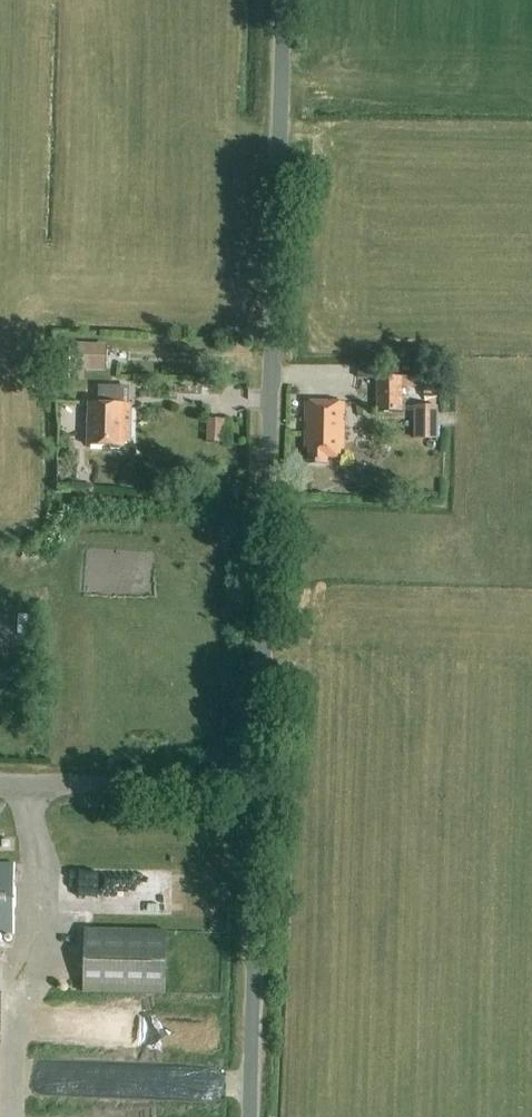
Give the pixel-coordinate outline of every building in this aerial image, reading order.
[(69,344),(67,381),(83,382),(83,372),(103,373),(104,346),(69,344)] [(374,379),(375,369),(358,368),(357,378),(374,379)] [(375,379),(375,414),(401,414),(401,378),(375,379)] [(89,405),(89,426),(88,425),(87,446),(124,447),(124,443),(130,443),(131,406),(122,406),(123,388),(99,387),(99,405),(89,405)] [(344,403),(305,402),(304,450),(309,450),(308,465),(327,465),(327,458),(343,459),(344,403)] [(410,440),(439,441),(439,408),(410,408),(410,440)] [(211,440),(230,440),(230,416),(212,416),(211,440)] [(17,654),(18,633),(0,633),(0,654),(17,654)] [(18,682),(17,670),(0,670),(0,683),(18,682)] [(15,865),(0,865),(0,934),(14,934),(15,865)] [(168,932),(86,930),(84,994),(166,996),(168,932)]
